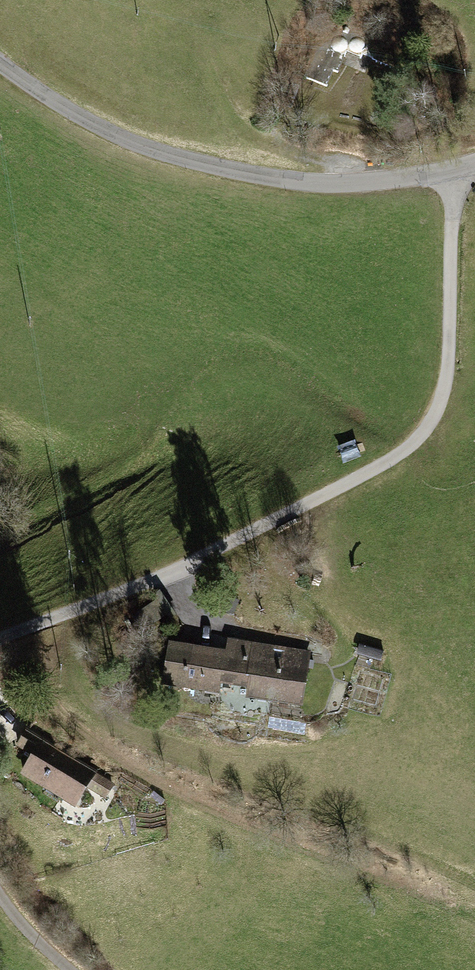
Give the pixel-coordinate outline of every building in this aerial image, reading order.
[(318,44),(303,76),(326,85),(333,70),(337,71),(346,51),(361,58),(362,54),(404,72),(411,57),(348,30),(348,28),(338,23),(331,41),(328,40),(325,41),(323,43),(321,45),(318,44)] [(238,600),(226,595),(221,608),(233,612),(238,600)] [(171,644),(165,683),(217,691),(218,678),(250,683),(248,695),(300,703),(308,652),(236,641),(233,654),(171,644)] [(140,653),(134,652),(129,655),(129,662),(132,666),(138,666),(142,663),(143,657),(140,653)] [(27,732),(18,745),(34,755),(24,773),(75,804),(93,774),(54,750),(54,749),(27,732)]
